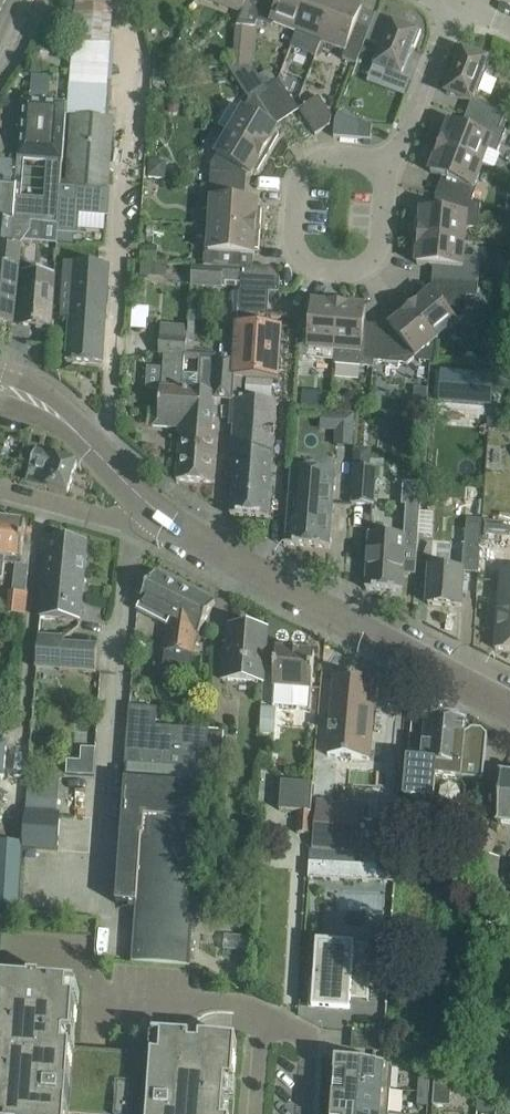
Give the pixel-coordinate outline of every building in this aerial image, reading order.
[(216,2),(242,12),(247,0),(217,0),(216,2)] [(309,0),(265,0),(257,21),(272,26),(273,23),(296,32),(309,0)] [(296,32),(321,42),(337,0),(309,0),(296,32)] [(321,42),(345,51),(342,58),(346,60),(355,63),(357,64),(369,33),(355,28),(362,9),(340,0),(337,0),(321,42)] [(376,66),(401,76),(412,48),(415,49),(421,31),(404,25),(403,27),(393,24),(376,66)] [(236,26),(232,68),(253,70),(256,27),(236,26)] [(446,93),(471,103),(487,60),(477,56),(478,53),(461,47),(454,64),(457,65),(446,93)] [(346,60),(343,66),(352,70),(355,63),(346,60)] [(153,82),(164,83),(165,67),(154,67),(153,82)] [(253,70),(232,68),(228,68),(241,87),(249,100),(243,109),(230,102),(217,124),(230,132),(268,155),(279,137),(275,135),(278,129),(272,120),(283,112),(267,88),(259,76),(255,70),(253,70)] [(265,71),(259,75),(259,76),(267,88),(272,85),(277,82),(277,81),(272,74),(265,71)] [(272,85),(267,88),(283,112),(295,104),(279,80),(277,81),(277,82),(272,85)] [(318,96),(298,109),(315,135),(330,126),(332,116),(318,96)] [(22,241),(30,231),(31,222),(45,223),(59,225),(62,186),(62,181),(67,116),(68,103),(22,100),(16,180),(0,179),(0,246),(2,246),(19,247),(22,241)] [(473,118),(500,128),(505,114),(478,104),(473,118)] [(371,140),(372,124),(363,124),(338,113),(335,121),(333,137),(371,140)] [(62,181),(62,186),(108,190),(114,117),(109,117),(71,116),(66,181),(62,181)] [(443,127),(436,146),(482,164),(488,149),(497,153),(506,130),(500,128),(473,118),(468,130),(449,123),(447,128),(443,127)] [(258,172),(268,155),(230,132),(211,164),(210,186),(239,188),(239,174),(251,175),(254,170),(258,172)] [(449,180),(443,196),(471,202),(476,189),(473,187),(482,164),(436,146),(428,165),(432,167),(430,173),(449,180)] [(149,160),(147,177),(166,179),(167,161),(149,160)] [(211,210),(210,226),(260,229),(262,209),(257,208),(258,202),(238,201),(239,188),(210,186),(202,185),(200,209),(211,210)] [(59,225),(58,232),(78,234),(80,213),(108,215),(110,190),(108,190),(62,186),(59,225)] [(417,217),(415,237),(464,241),(466,228),(478,229),(480,204),(471,202),(443,196),(442,213),(422,211),(421,217),(417,217)] [(30,231),(22,241),(43,243),(45,223),(31,222),(30,231)] [(205,250),(204,266),(233,268),(234,254),(254,255),(254,249),(259,250),(260,229),(210,226),(209,251),(205,250)] [(464,241),(415,237),(413,258),(417,258),(417,264),(441,266),(440,279),(478,283),(480,258),(463,256),(464,241)] [(19,247),(2,246),(0,267),(0,323),(13,324),(19,247)] [(141,246),(141,261),(157,262),(157,246),(141,246)] [(85,265),(67,263),(65,263),(62,317),(70,318),(67,363),(102,365),(109,266),(85,265)] [(241,280),(241,269),(233,269),(233,268),(204,266),(194,266),(193,285),(221,287),(222,280),(241,280)] [(241,280),(240,290),(269,292),(279,293),(280,278),(270,268),(268,270),(241,269),(241,280)] [(54,289),(55,274),(23,272),(19,324),(52,327),(54,289)] [(424,292),(408,306),(436,340),(465,315),(467,297),(477,297),(478,283),(440,279),(438,293),(431,292),(426,296),(424,292)] [(268,314),(269,292),(240,290),(239,313),(257,314),(268,314)] [(312,303),(311,323),(302,323),(303,316),(302,316),(298,357),(334,360),(339,301),(319,299),(318,304),(312,303)] [(363,331),(365,308),(359,307),(360,303),(339,301),(334,360),(333,364),(373,367),(373,361),(374,361),(377,332),(363,331)] [(435,362),(436,340),(408,306),(392,319),(395,322),(390,326),(390,334),(377,332),(374,361),(407,364),(416,357),(420,361),(430,362),(435,362)] [(257,325),(257,314),(239,313),(238,313),(237,323),(236,336),(235,358),(234,377),(278,380),(281,326),(257,325)] [(152,426),(179,428),(179,417),(182,372),(183,359),(184,354),(186,354),(188,325),(161,323),(159,354),(164,354),(162,388),(161,388),(159,410),(153,410),(152,426)] [(197,373),(182,372),(179,417),(179,428),(178,433),(180,433),(177,480),(214,483),(218,435),(212,434),(216,379),(234,380),(234,377),(235,358),(186,354),(184,354),(183,359),(198,360),(197,373)] [(441,370),(438,400),(491,404),(493,374),(441,370)] [(330,385),(321,384),(319,408),(328,409),(330,385)] [(268,518),(276,402),(232,399),(230,424),(235,425),(233,451),(235,451),(232,493),(231,515),(268,518)] [(352,446),(354,416),(324,414),(323,430),(337,431),(336,445),(352,446)] [(77,463),(36,450),(26,482),(46,489),(47,487),(68,493),(77,463)] [(352,504),(374,506),(377,467),(355,466),(352,504)] [(335,471),(292,468),(286,545),(329,548),(335,471)] [(370,533),(366,589),(402,592),(404,564),(416,565),(417,549),(419,527),(419,523),(420,505),(406,504),(405,522),(404,535),(392,534),(370,533)] [(21,566),(26,523),(0,520),(0,580),(1,580),(3,564),(21,566)] [(431,546),(427,607),(463,609),(466,574),(478,575),(479,573),(481,545),(482,527),(466,525),(464,549),(431,546)] [(87,543),(47,540),(41,618),(80,622),(87,543)] [(142,571),(132,591),(143,596),(139,603),(140,604),(137,610),(156,620),(159,614),(169,619),(185,587),(155,571),(153,577),(142,571)] [(503,571),(495,649),(509,650),(509,572),(503,571)] [(215,602),(185,587),(169,619),(166,625),(169,626),(165,650),(193,655),(197,633),(199,634),(215,602)] [(263,683),(265,652),(267,630),(230,627),(228,644),(225,644),(222,679),(263,683)] [(95,672),(97,648),(64,645),(64,638),(39,636),(36,668),(95,672)] [(312,688),(315,652),(276,649),(273,685),(271,704),(310,708),(312,688)] [(370,759),(372,729),(374,707),(369,707),(371,679),(335,676),(328,755),(370,759)] [(122,830),(117,903),(137,904),(133,961),(133,963),(190,967),(200,826),(203,787),(207,730),(155,726),(157,710),(130,707),(128,724),(125,765),(127,765),(126,777),(125,781),(125,783),(122,830)] [(261,707),(259,734),(274,735),(276,708),(261,707)] [(483,779),(485,757),(487,735),(486,735),(482,730),(472,729),(466,733),(467,720),(426,716),(422,755),(409,754),(407,776),(405,798),(433,800),(435,775),(483,779)] [(207,730),(203,787),(216,788),(220,788),(221,772),(224,731),(207,730)] [(68,762),(66,776),(94,778),(95,764),(68,762)] [(501,773),(499,795),(497,825),(509,826),(509,774),(501,773)] [(280,811),(298,812),(296,834),(312,835),(313,813),(311,813),(312,784),(281,782),(280,811)] [(360,806),(318,802),(313,848),(356,852),(360,806)] [(26,812),(24,848),(58,850),(60,814),(26,812)] [(463,844),(480,846),(482,816),(465,814),(463,844)] [(401,852),(424,854),(427,823),(403,821),(401,852)] [(19,907),(23,843),(0,841),(0,906),(19,907)] [(479,891),(496,892),(498,860),(482,858),(479,891)] [(309,862),(308,878),(394,883),(395,867),(309,862)] [(102,889),(113,891),(118,870),(108,867),(102,889)] [(200,912),(196,959),(212,960),(217,913),(200,912)] [(310,980),(308,1006),(347,1009),(347,999),(369,1000),(372,946),(317,942),(314,980),(310,980)] [(226,1082),(234,1082),(237,1042),(154,1036),(152,1061),(73,1055),(78,991),(42,988),(42,986),(31,985),(31,988),(0,985),(0,1113),(69,1113),(69,1111),(69,1106),(115,1110),(115,1113),(133,1113),(134,1111),(149,1112),(149,1113),(224,1113),(226,1082)] [(374,1033),(373,1051),(384,1051),(385,1034),(374,1033)] [(423,1053),(423,1065),(433,1066),(434,1053),(423,1053)] [(334,1086),(390,1090),(391,1065),(336,1061),(334,1086)] [(450,1107),(451,1088),(434,1080),(432,1106),(450,1107)] [(334,1086),(332,1110),(388,1113),(390,1090),(334,1086)] [(429,1092),(418,1092),(417,1105),(428,1105),(429,1092)] [(478,1099),(477,1112),(494,1113),(495,1107),(478,1099)]
